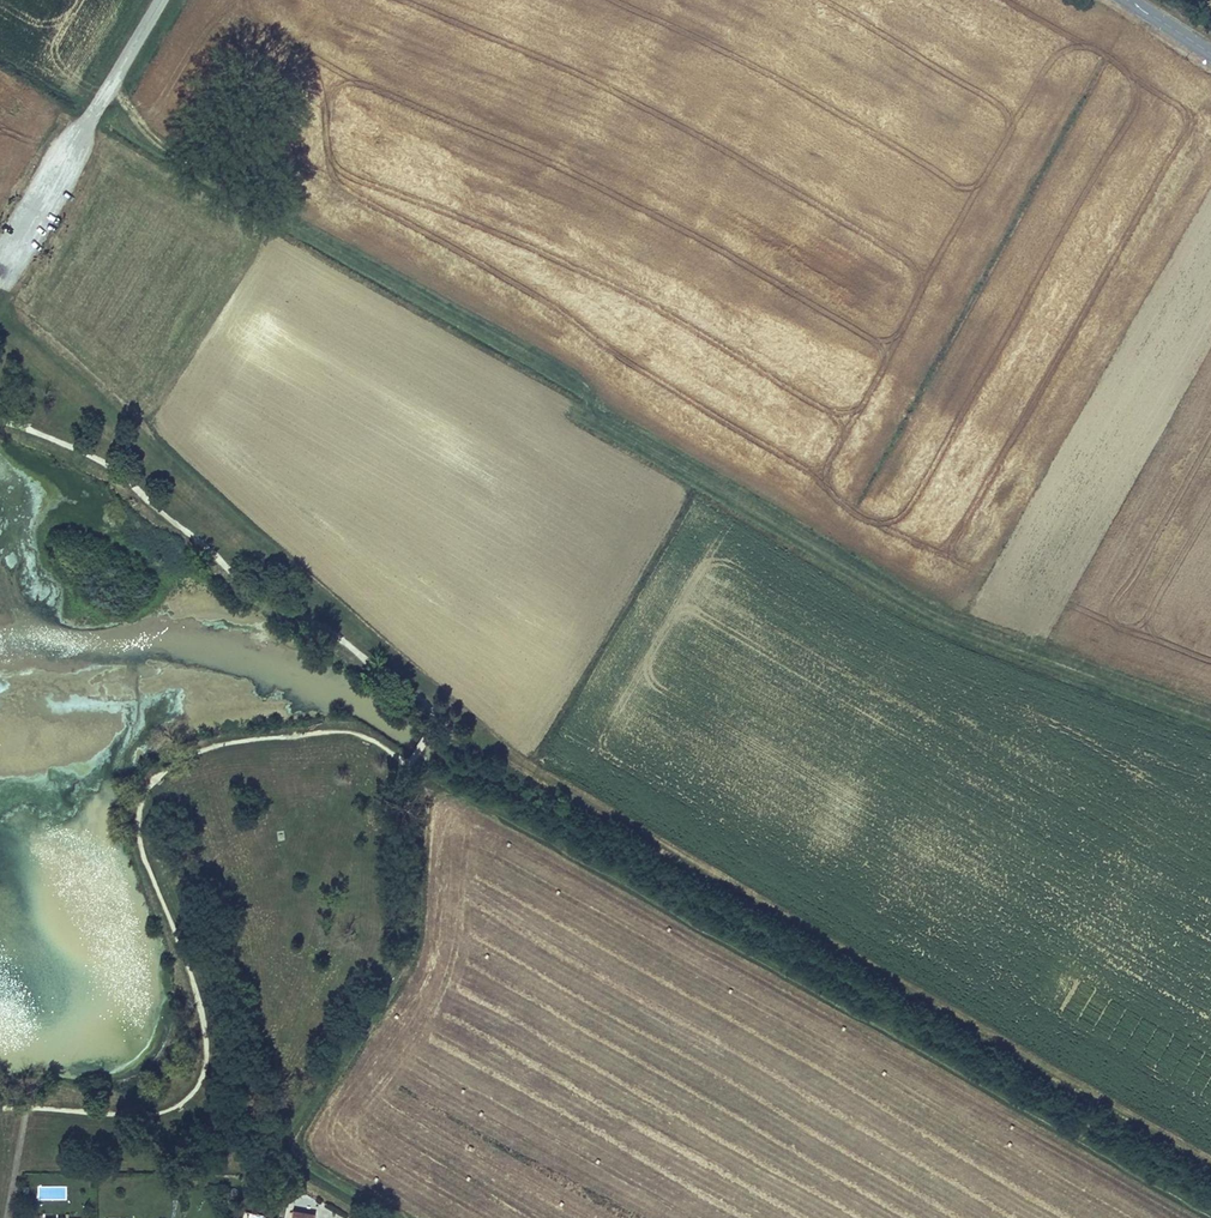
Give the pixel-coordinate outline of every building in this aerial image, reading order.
[(314,1213),(291,1209),(290,1217),(313,1217),(314,1213)]
